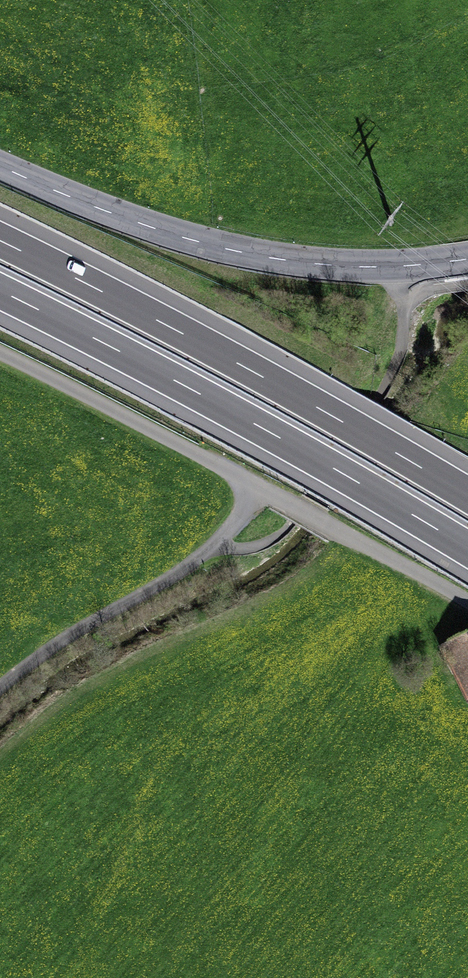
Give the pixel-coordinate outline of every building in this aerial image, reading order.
[(438,647),(467,703),(467,702),(467,631),(438,647)]
